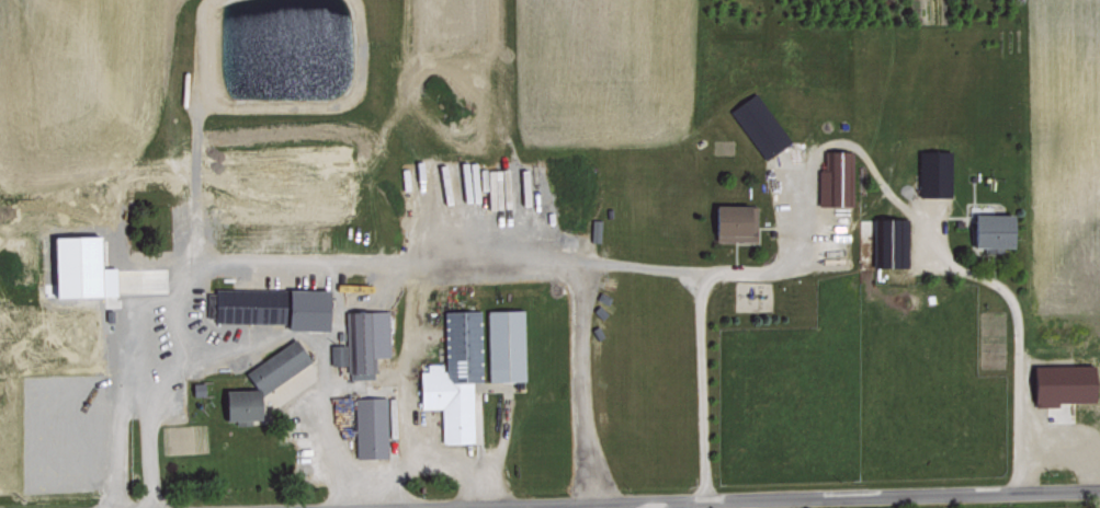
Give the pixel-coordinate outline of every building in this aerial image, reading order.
[(754,90),(728,109),(763,158),(789,140),(754,90)] [(817,169),(817,203),(850,204),(851,149),(827,148),(826,169),(817,169)] [(917,194),(948,195),(949,149),(918,148),(917,194)] [(755,203),(712,203),(713,240),(756,239),(755,203)] [(1011,211),(971,212),(972,246),(1011,246),(1011,211)] [(875,264),(906,265),(907,216),(875,216),(875,264)] [(51,296),(115,294),(114,265),(99,265),(98,232),(50,234),(51,296)] [(285,321),(285,328),(325,328),(325,287),(286,287),(285,288),(213,287),(212,320),(285,321)] [(524,379),(522,307),(485,308),(486,380),(524,379)] [(388,354),(387,308),(348,309),(349,343),(328,343),(329,363),(348,363),(348,370),(374,370),(373,355),(388,354)] [(443,361),(425,361),(425,369),(418,369),(418,407),(440,407),(440,441),(472,441),(471,380),(481,380),(480,308),(442,309),(443,361)] [(222,388),(223,419),(233,418),(236,423),(246,423),(258,415),(257,390),(263,389),(309,361),(294,337),(253,362),(254,376),(249,379),(254,387),(222,388)] [(1052,400),(1092,400),(1092,363),(1031,364),(1032,403),(1052,403),(1052,400)] [(354,456),(386,455),(384,395),(353,395),(354,456)]
